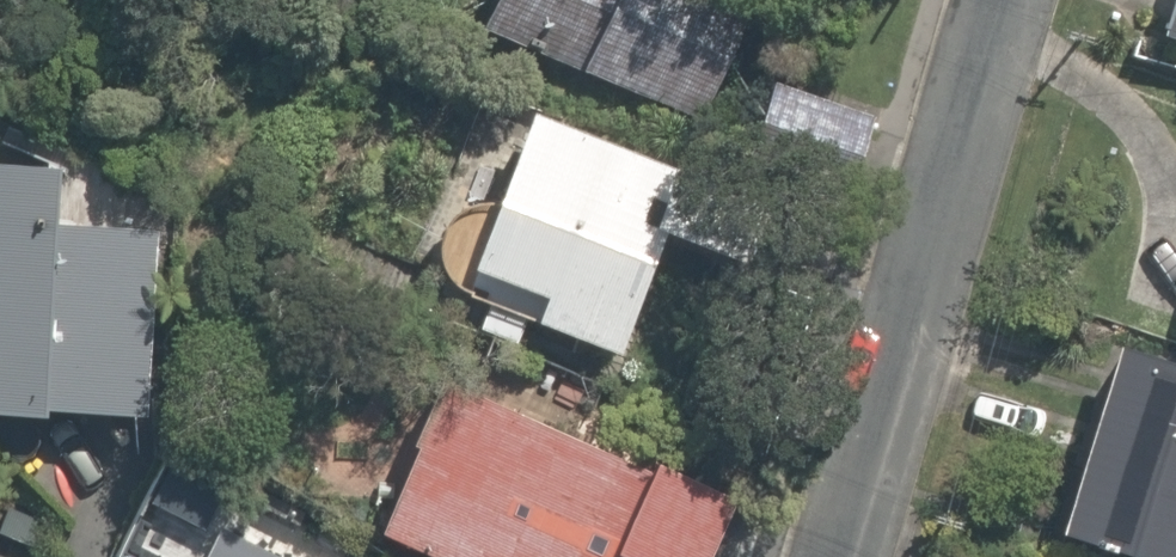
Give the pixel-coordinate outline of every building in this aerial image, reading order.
[(451,37),(658,110),(697,0),(465,0),(451,37)] [(1124,24),(1175,40),(1175,0),(1132,0),(1124,24)] [(855,117),(744,82),(726,137),(837,173),(855,117)] [(653,160),(498,105),(475,172),(443,161),(406,268),(453,285),(459,268),(517,288),(506,320),(601,353),(645,227),(631,222),(653,160)] [(125,411),(128,234),(30,233),(31,151),(0,150),(0,409),(125,411)] [(1088,342),(1032,536),(1104,556),(1175,556),(1175,368),(1088,342)] [(421,376),(361,526),(438,556),(694,556),(718,494),(421,376)] [(203,528),(189,556),(262,556),(203,528)]
